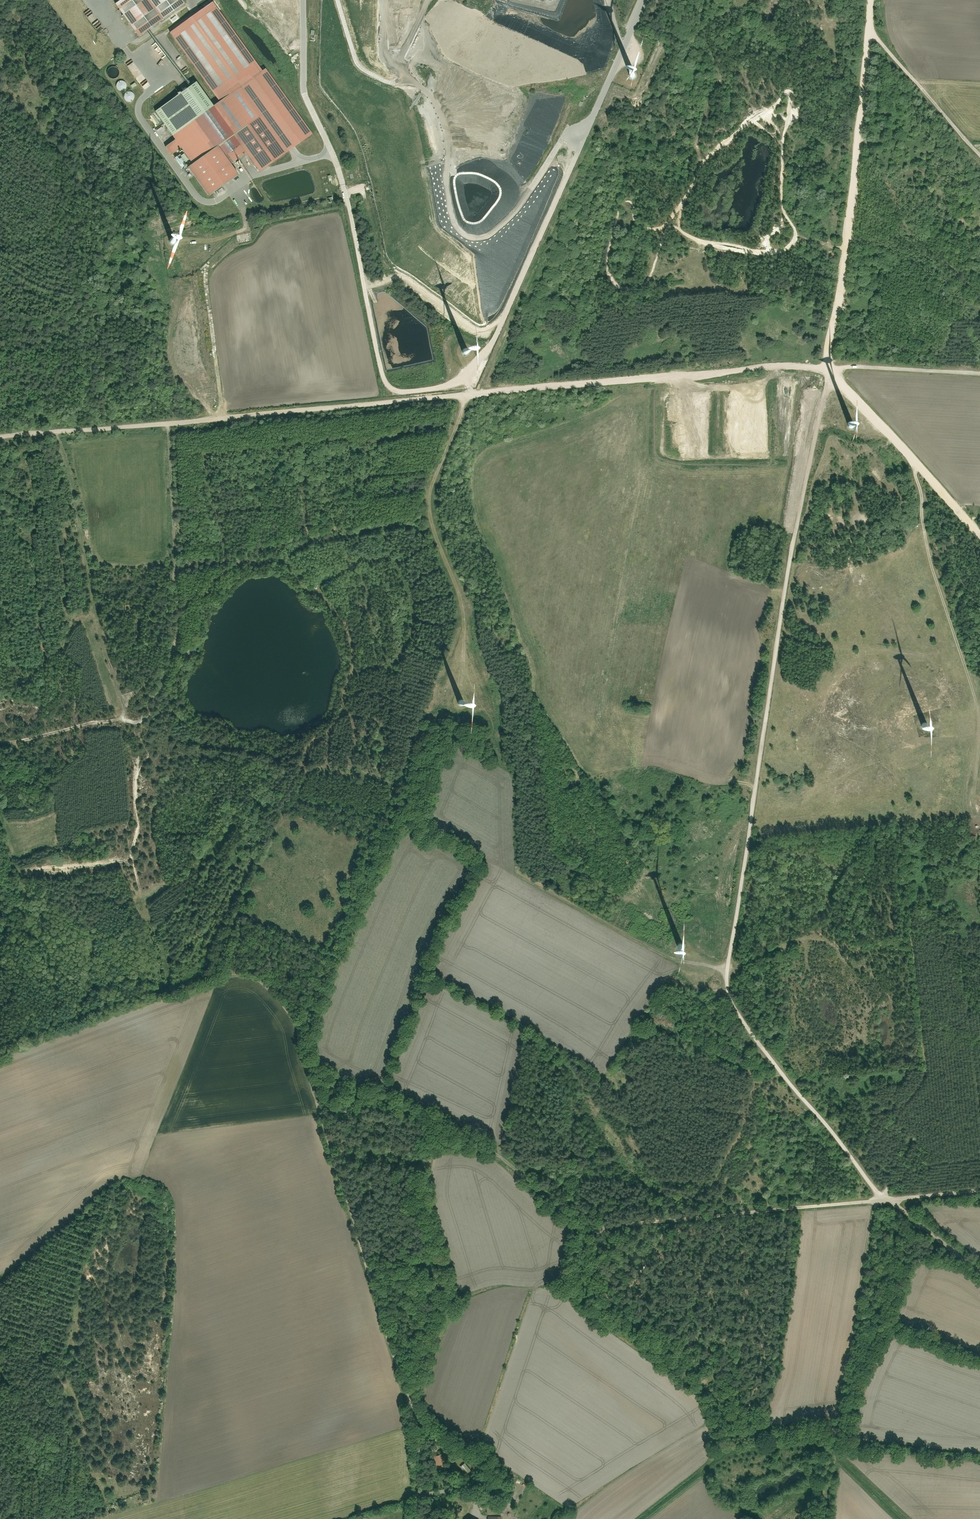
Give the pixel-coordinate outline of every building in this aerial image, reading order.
[(136,37),(181,7),(177,0),(121,0),(114,4),(136,37)] [(213,3),(170,34),(219,103),(212,107),(196,84),(155,113),(176,142),(167,148),(172,156),(183,171),(186,169),(207,198),(236,178),(228,167),(246,154),(259,173),(312,135),(265,70),(262,72),(213,3)] [(466,1463),(461,1467),(467,1474),(472,1470),(466,1463)]
